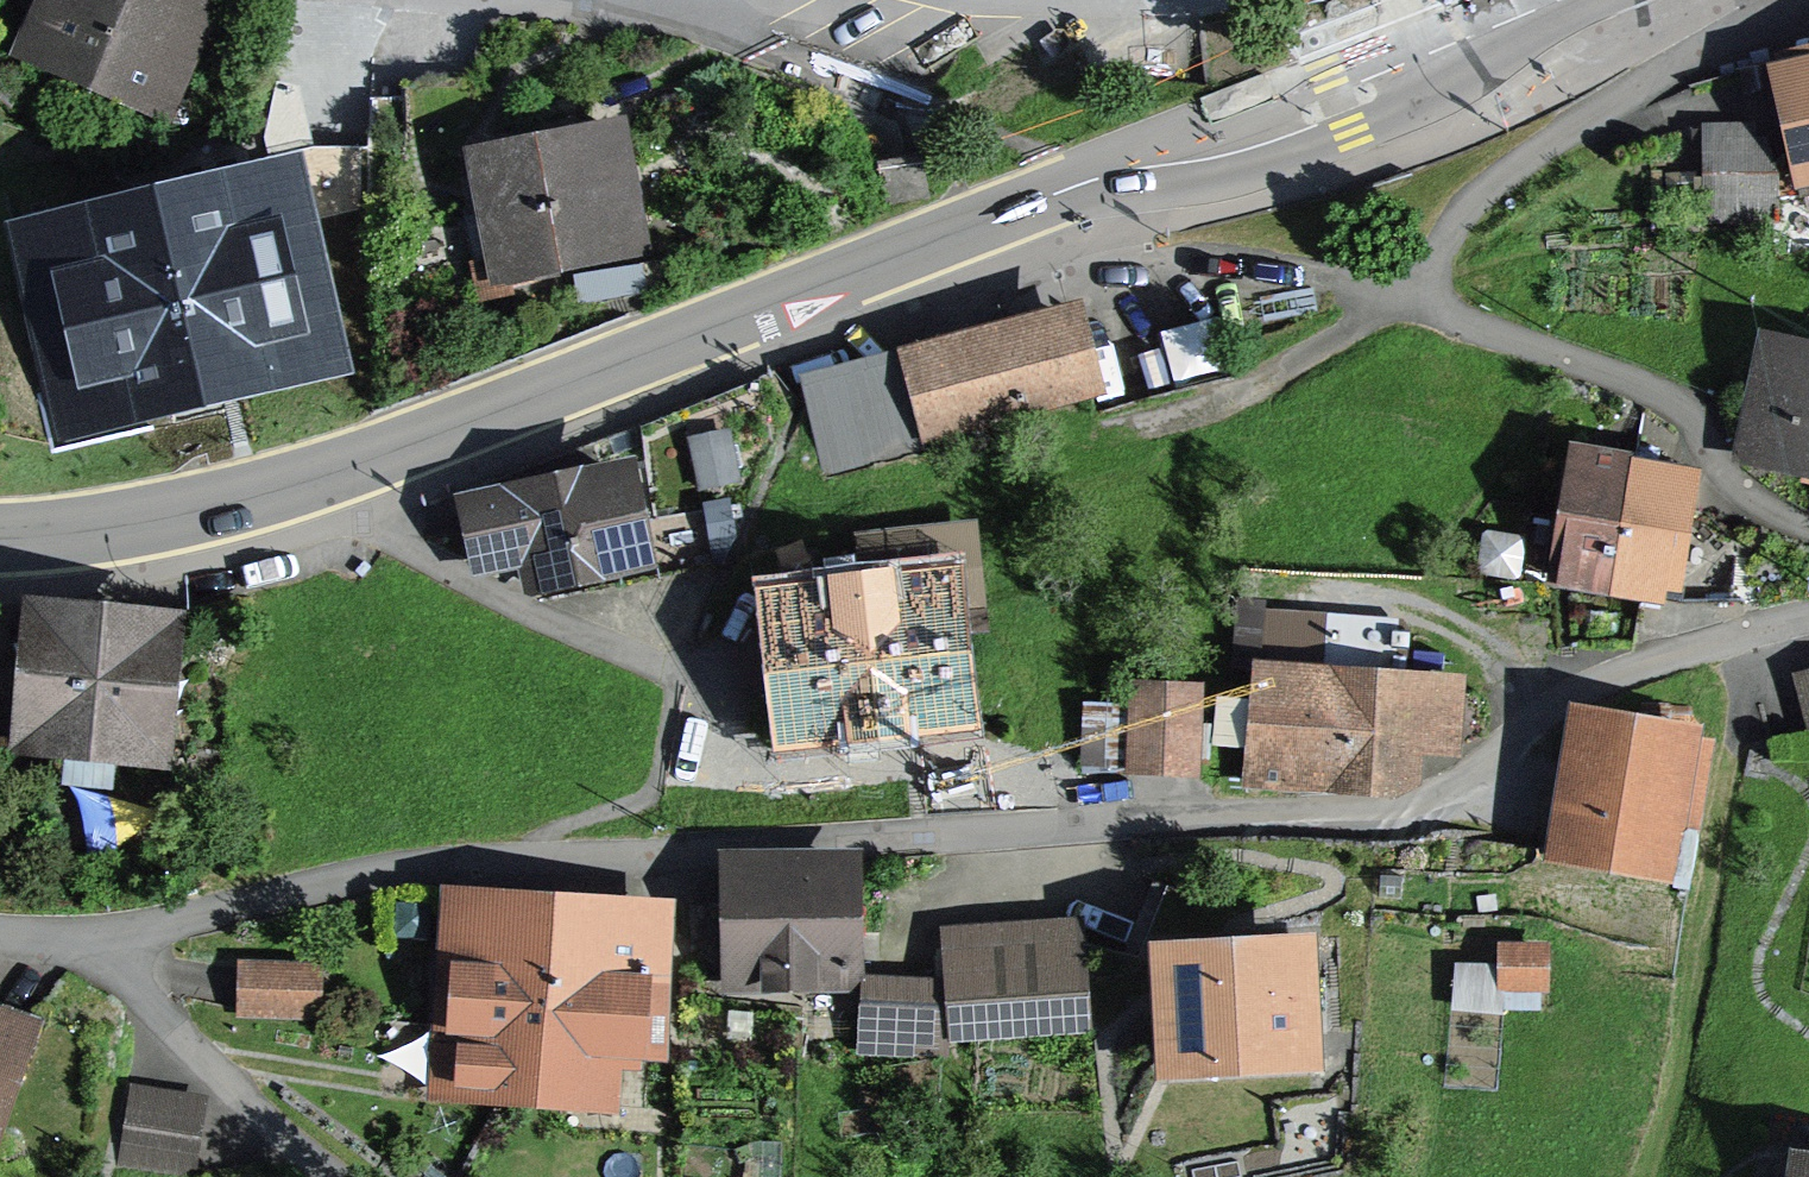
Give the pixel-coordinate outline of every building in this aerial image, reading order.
[(39,48),(170,104),(184,70),(159,59),(184,0),(55,0),(59,2),(39,48)] [(1793,72),(1808,144),(1808,69),(1793,72)] [(1711,218),(1768,216),(1771,216),(1770,199),(1767,144),(1748,145),(1747,126),(1706,126),(1711,218)] [(590,141),(537,152),(558,259),(638,243),(632,210),(604,215),(600,196),(632,191),(622,135),(590,141)] [(553,260),(558,259),(537,152),(483,162),(503,256),(476,262),(483,295),(511,289),(509,281),(555,272),(553,260)] [(302,153),(5,221),(56,447),(353,379),(302,153)] [(1799,222),(1793,199),(1770,199),(1771,216),(1768,216),(1778,257),(1808,250),(1808,219),(1799,222)] [(967,418),(1090,386),(1072,320),(911,362),(914,373),(808,401),(829,480),(941,451),(941,454),(974,446),(967,418)] [(1808,462),(1808,365),(1775,357),(1753,449),(1808,462)] [(730,507),(766,412),(759,378),(638,427),(654,520),(730,507)] [(1609,591),(1620,593),(1612,581),(1630,476),(1633,461),(1583,452),(1564,581),(1609,591)] [(1630,476),(1612,581),(1620,593),(1660,600),(1681,470),(1663,466),(1633,461),(1630,476)] [(639,558),(623,475),(472,506),(483,558),(516,552),(522,582),(639,558)] [(953,709),(942,602),(975,598),(968,531),(864,542),(868,581),(779,591),(794,726),(953,709)] [(159,634),(45,624),(38,702),(0,699),(0,757),(30,760),(33,732),(149,742),(159,634)] [(1252,670),(1244,779),(1303,783),(1304,773),(1401,780),(1403,744),(1459,747),(1474,736),(1477,695),(1306,683),(1307,674),(1252,670)] [(1808,719),(1808,675),(1798,678),(1808,719)] [(1192,765),(1196,693),(1136,691),(1133,762),(1192,765)] [(1691,874),(1712,744),(1686,739),(1687,734),(1581,716),(1559,852),(1691,874)] [(739,867),(740,972),(849,971),(848,865),(739,867)] [(514,1030),(546,1032),(554,914),(456,908),(452,973),(483,975),(483,987),(451,985),(449,1025),(463,1026),(459,1084),(510,1087),(514,1030)] [(656,920),(554,914),(546,1032),(514,1030),(510,1087),(602,1092),(607,1020),(666,1024),(669,984),(652,982),(656,920)] [(1499,957),(1458,957),(1458,1003),(1555,1004),(1555,938),(1499,938),(1499,957)] [(955,949),(961,1032),(1085,1023),(1079,940),(955,949)] [(1173,1060),(1304,1052),(1298,951),(1168,958),(1173,1060)] [(244,968),(243,1010),(314,1012),(315,971),(244,968)] [(864,1009),(862,1048),(922,1050),(923,1012),(864,1009)] [(23,1029),(0,1021),(0,1094),(23,1029)] [(121,1162),(146,1166),(173,1096),(133,1089),(121,1162)] [(198,1100),(173,1096),(146,1166),(186,1173),(198,1100)] [(613,1176),(682,1176),(682,1159),(614,1159),(613,1176)] [(1801,1164),(1803,1170),(1803,1176),(1808,1176),(1808,1165),(1801,1164)]
